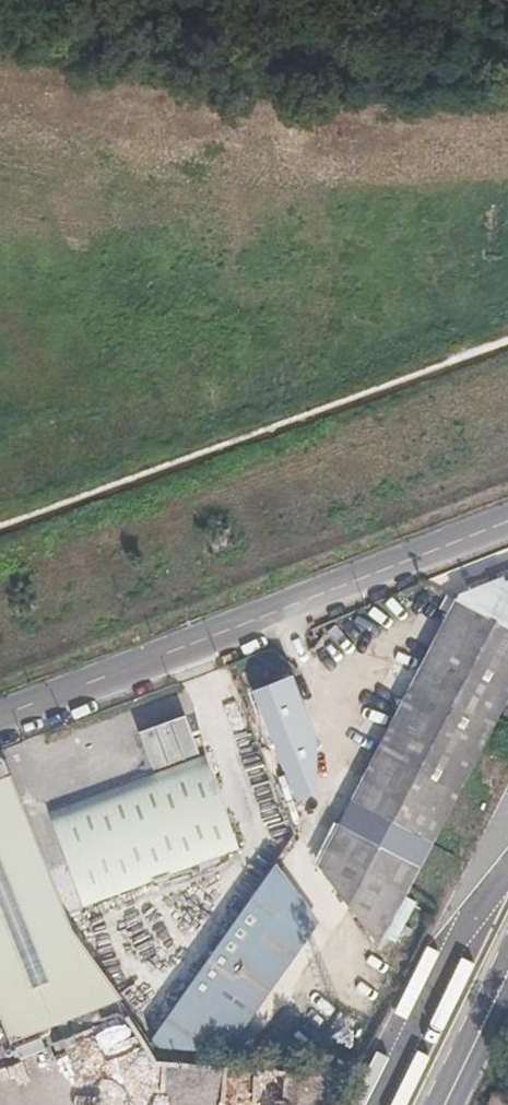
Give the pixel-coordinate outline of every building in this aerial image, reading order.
[(322,873),(374,951),(507,682),(507,582),(498,586),(491,604),(464,591),(457,605),(452,603),(322,873)] [(292,679),(255,693),(296,801),(312,795),(318,748),(292,679)] [(137,730),(153,769),(201,750),(186,711),(137,730)] [(79,915),(235,862),(230,851),(201,761),(45,815),(79,915)] [(61,933),(7,775),(0,778),(0,1018),(2,1024),(113,986),(72,927),(61,933)] [(223,1062),(312,923),(279,872),(237,936),(161,1057),(223,1062)]
